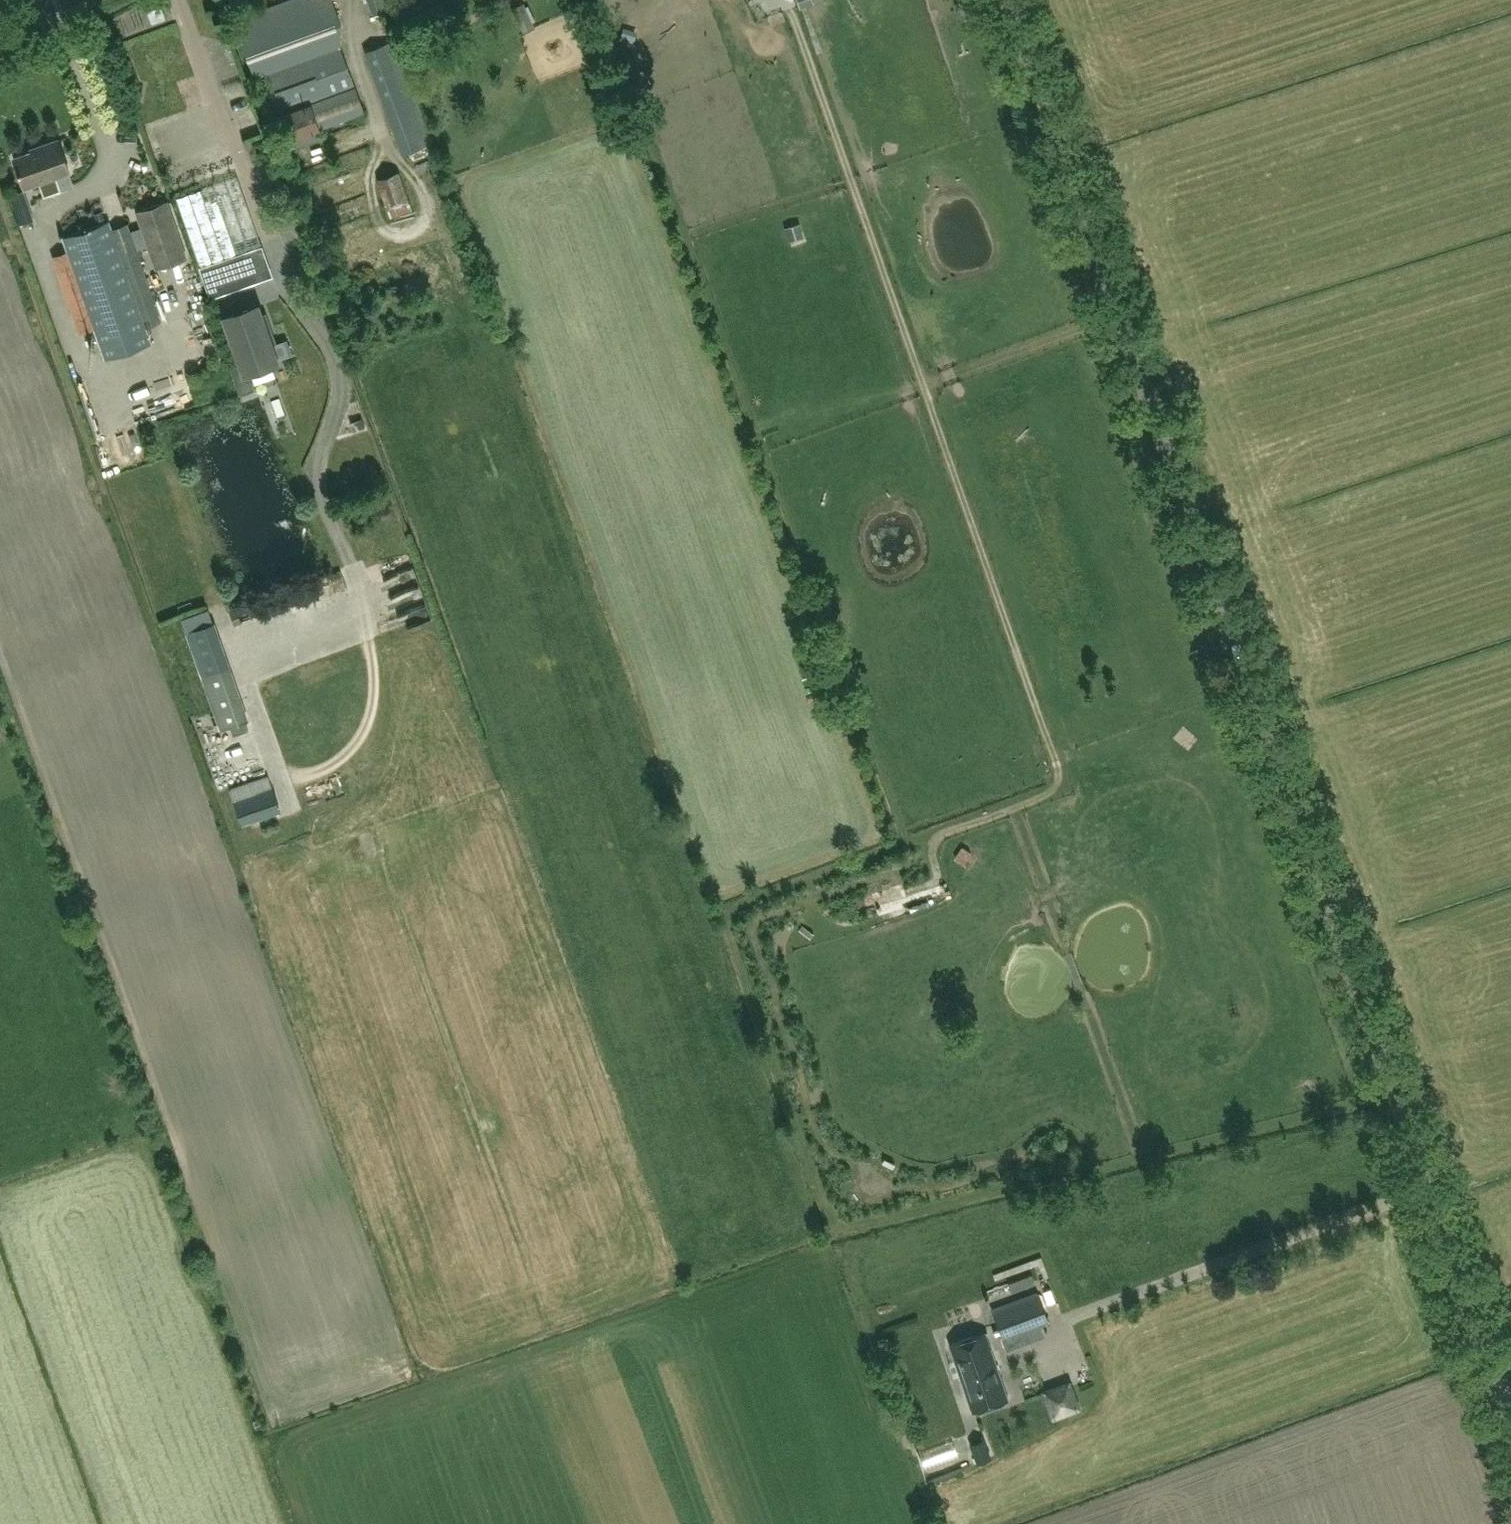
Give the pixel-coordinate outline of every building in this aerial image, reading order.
[(319,128),(364,112),(333,27),(340,24),(331,0),(290,0),(234,20),(255,77),(262,75),(276,115),(286,141),(289,150),(316,140),(314,131),(320,130),(319,128)] [(373,16),(386,11),(382,0),(367,0),(373,16)] [(524,3),(511,8),(523,33),(535,28),(524,3)] [(365,51),(403,155),(432,144),(394,41),(365,51)] [(40,148),(13,158),(23,188),(69,172),(57,139),(39,146),(40,148)] [(317,165),(358,153),(355,142),(341,146),(339,139),(312,147),(317,165)] [(387,211),(390,219),(412,211),(410,203),(398,171),(376,179),(387,211)] [(237,176),(210,186),(175,198),(200,266),(261,245),(237,176)] [(166,201),(136,212),(156,268),(186,258),(166,201)] [(108,222),(63,238),(104,359),(150,344),(144,325),(134,296),(109,225),(108,222)] [(250,282),(240,253),(200,267),(211,296),(250,282)] [(256,307),(227,317),(245,370),(249,369),(251,373),(272,365),(270,362),(274,360),(269,344),(275,342),(269,325),(267,326),(264,316),(260,318),(256,307)] [(365,427),(362,417),(350,421),(353,431),(365,427)] [(247,721),(213,624),(208,609),(180,619),(186,634),(186,633),(221,730),(247,721)] [(280,811),(272,788),(268,775),(228,789),(233,802),(241,824),(280,811)] [(1039,1295),(992,1313),(1002,1337),(1048,1320),(1039,1295)] [(973,1410),(1006,1399),(985,1334),(951,1345),(973,1410)] [(1070,1379),(1040,1390),(1051,1420),(1081,1409),(1070,1379)] [(983,1439),(971,1444),(977,1462),(989,1458),(983,1439)] [(931,1470),(966,1457),(963,1448),(928,1461),(931,1470)]
